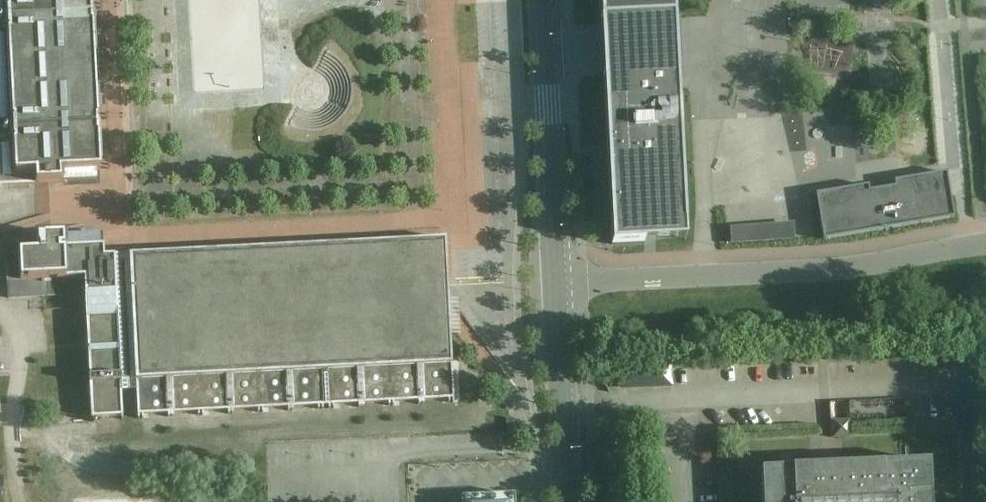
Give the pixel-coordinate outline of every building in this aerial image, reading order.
[(96,182),(86,0),(0,0),(0,183),(32,183),(32,194),(57,193),(57,183),(96,182)] [(604,23),(605,47),(606,75),(610,146),(615,243),(690,239),(678,0),(602,0),(604,23)] [(813,191),(821,238),(954,215),(946,168),(901,176),(813,191)] [(91,420),(454,406),(452,335),(450,247),(104,261),(104,252),(65,253),(65,247),(33,248),(33,257),(8,258),(8,302),(61,301),(65,300),(65,286),(86,286),(91,420)] [(673,358),(619,360),(620,389),(673,387),(673,358)] [(758,461),(760,501),(928,501),(927,456),(758,461)] [(514,487),(462,490),(462,501),(515,501),(514,487)]
